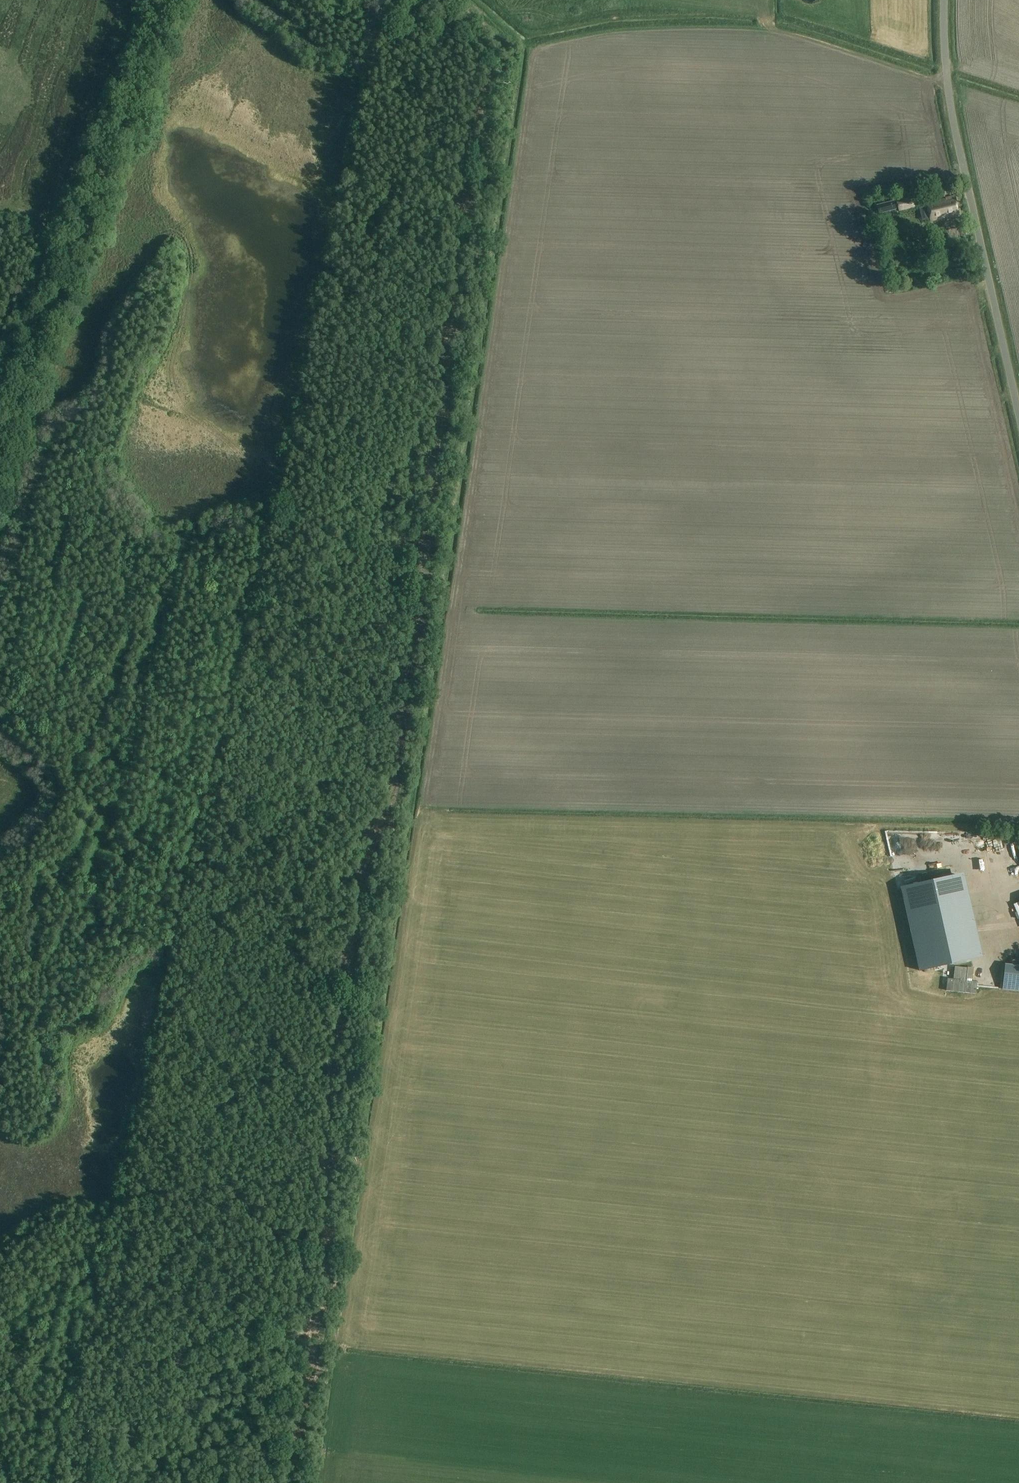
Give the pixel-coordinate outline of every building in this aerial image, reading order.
[(898,212),(915,208),(912,196),(895,200),(898,212)] [(950,216),(958,214),(954,196),(945,198),(945,199),(926,203),(930,221),(944,218),(944,216),(948,215),(950,216)] [(894,200),(876,204),(879,213),(896,208),(894,200)] [(907,886),(901,887),(917,963),(919,970),(925,968),(970,958),(969,951),(952,876),(907,886)]
